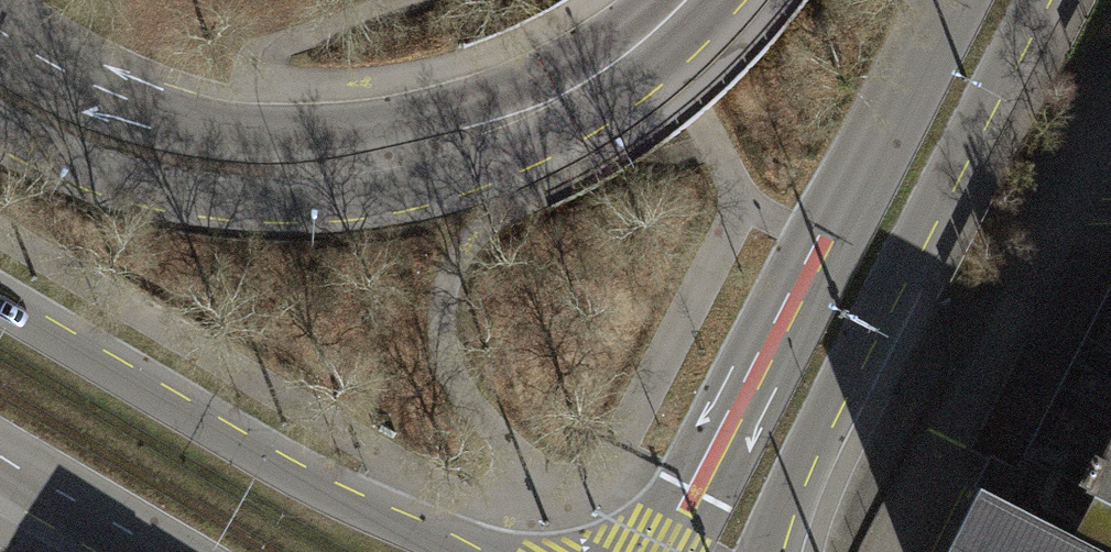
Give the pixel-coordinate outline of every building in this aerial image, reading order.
[(949,551),(1110,551),(1110,285),(1023,457),(1025,458),(1016,474),(1027,480),(1019,495),(1011,512),(985,499),(987,495),(980,492),(949,551)]
